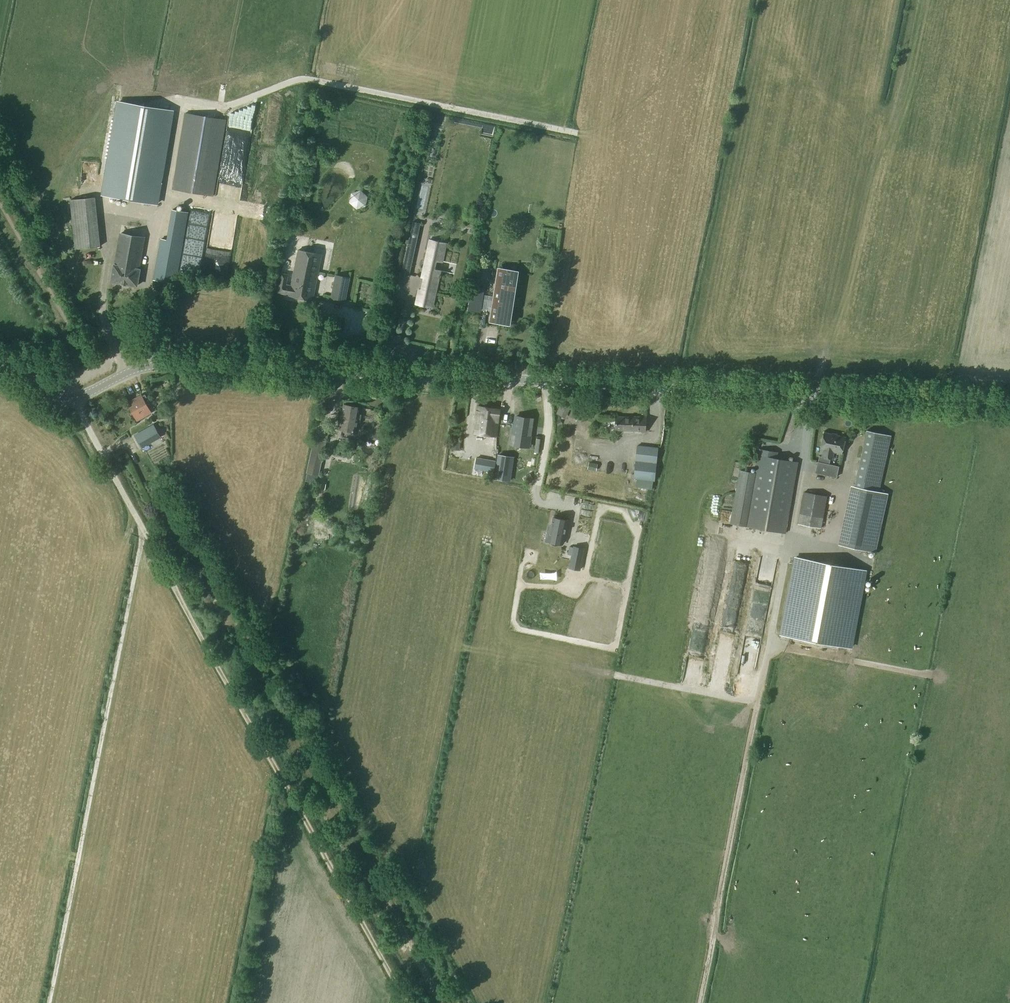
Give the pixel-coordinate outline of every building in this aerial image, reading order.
[(174,110),(117,101),(101,195),(158,205),(174,110)] [(185,113),(175,172),(172,190),(214,197),(226,120),(185,113)] [(76,249),(100,247),(95,198),(71,200),(76,249)] [(175,284),(183,243),(188,212),(173,210),(168,241),(161,239),(153,280),(175,284)] [(411,269),(419,233),(411,231),(403,268),(411,269)] [(111,282),(137,286),(145,237),(120,233),(111,282)] [(415,302),(415,305),(433,308),(441,271),(454,274),(456,264),(443,261),(446,247),(447,244),(447,243),(446,243),(430,239),(429,239),(428,240),(428,243),(420,278),(423,278),(420,289),(418,289),(415,302)] [(289,296),(313,301),(319,268),(322,255),(298,250),(295,263),(295,262),(290,285),(288,284),(289,274),(282,273),(277,293),(289,295),(289,296)] [(472,288),(471,298),(494,301),(494,305),(492,314),(491,321),(496,322),(509,324),(511,310),(505,309),(508,294),(514,295),(517,272),(504,270),(499,270),(498,277),(495,297),(483,295),(483,290),(472,288)] [(331,299),(345,302),(349,279),(336,277),(331,299)] [(39,355),(25,353),(25,364),(39,365),(39,355)] [(134,406),(130,408),(138,421),(152,414),(145,402),(148,400),(145,395),(141,397),(141,396),(131,402),(134,406)] [(557,414),(564,417),(569,406),(562,402),(557,414)] [(360,408),(344,405),(339,430),(355,433),(360,408)] [(478,407),(474,434),(496,437),(500,410),(478,407)] [(646,418),(633,417),(633,418),(616,417),(616,430),(641,431),(641,432),(645,432),(646,418)] [(530,421),(516,418),(513,436),(516,437),(514,447),(527,449),(531,432),(527,431),(530,421)] [(164,437),(157,426),(135,438),(141,447),(154,439),(155,442),(164,437)] [(377,428),(373,437),(380,441),(384,431),(377,428)] [(891,436),(867,431),(860,462),(884,467),(891,436)] [(845,438),(824,433),(821,449),(824,450),(822,457),(832,459),(834,452),(842,454),(845,438)] [(314,439),(307,474),(319,476),(326,442),(314,439)] [(452,439),(451,450),(460,450),(461,440),(452,439)] [(634,479),(636,479),(654,481),(658,448),(638,446),(634,479)] [(759,449),(758,455),(776,459),(778,453),(759,449)] [(513,458),(499,455),(495,479),(509,481),(513,458)] [(798,463),(776,459),(758,455),(755,473),(749,509),(788,515),(798,463)] [(477,458),(475,469),(486,471),(485,475),(494,476),(496,462),(477,458)] [(884,467),(860,462),(854,487),(878,492),(884,467)] [(589,463),(588,469),(596,471),(597,465),(589,463)] [(755,473),(740,471),(731,524),(785,533),(788,515),(749,509),(755,473)] [(854,487),(842,545),(874,552),(887,494),(878,492),(854,487)] [(827,496),(804,492),(798,524),(821,528),(827,496)] [(551,542),(559,544),(562,545),(567,521),(553,518),(552,524),(552,525),(550,525),(549,532),(550,532),(548,542),(549,542),(551,542)] [(571,556),(570,562),(581,564),(583,558),(571,556)] [(779,635),(852,649),(867,571),(794,557),(779,635)]
